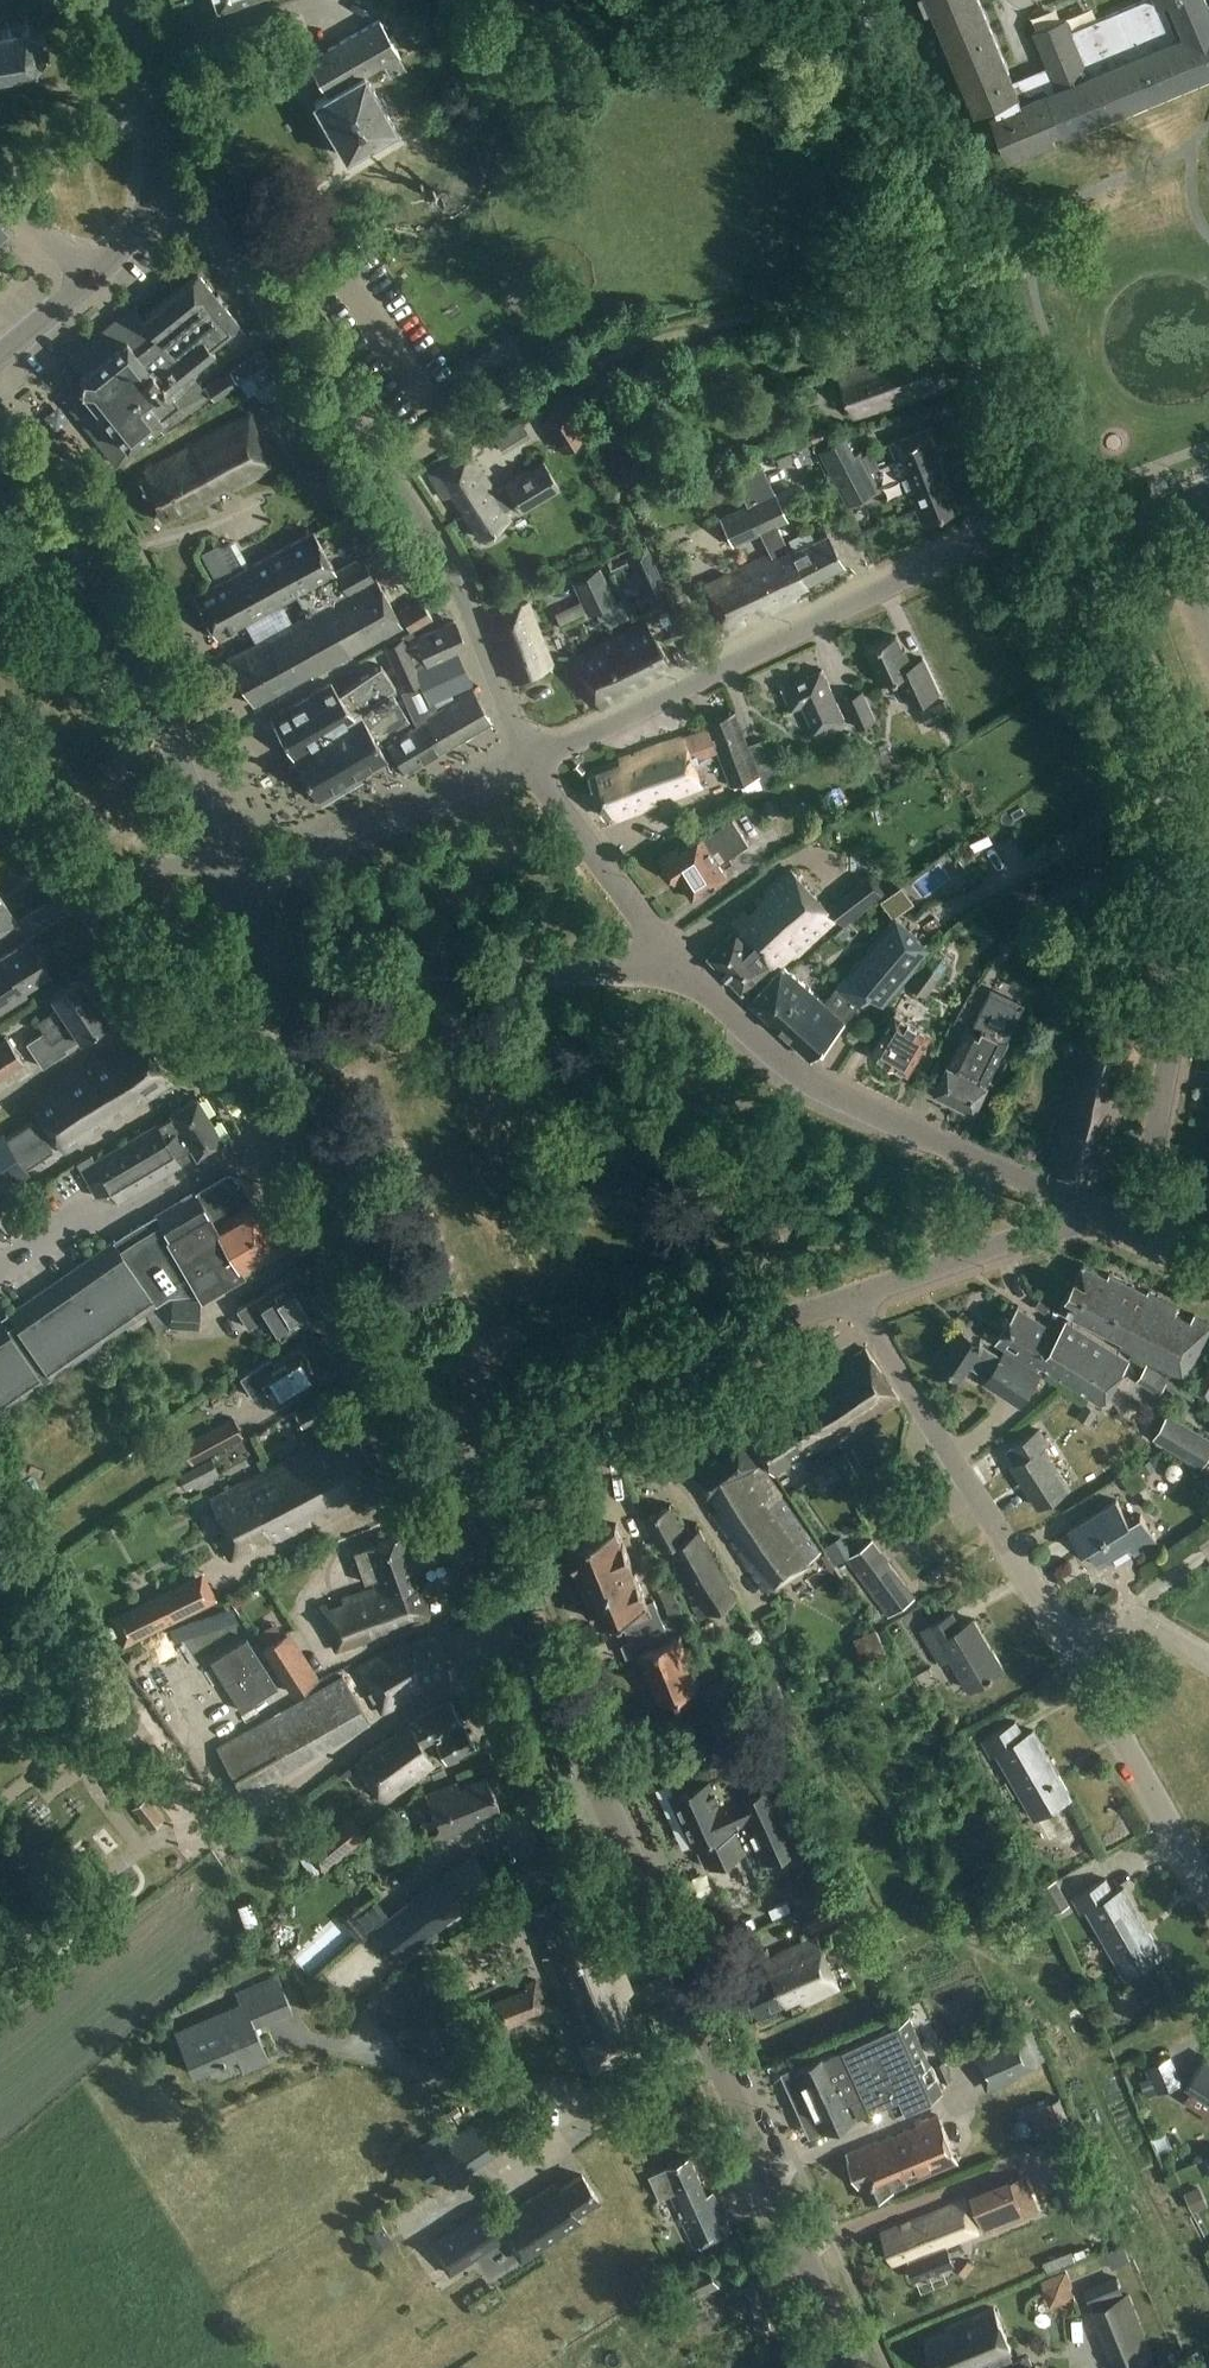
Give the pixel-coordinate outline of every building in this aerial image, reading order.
[(217,10),(245,0),(214,0),(217,10)] [(1208,75),(1208,3),(1206,0),(1145,0),(1098,20),(1071,31),(1066,18),(1033,32),(1042,54),(1051,74),(1041,78),(1040,75),(1027,80),(1030,89),(1018,94),(1007,68),(978,0),(929,0),(976,113),(994,105),(998,114),(992,116),(1009,158),(1055,139),(1054,135),(1064,131),(1065,135),(1208,75)] [(307,61),(313,71),(327,94),(340,87),(364,73),(364,74),(389,60),(398,54),(398,53),(378,19),(369,25),(307,61)] [(15,72),(16,79),(20,78),(19,71),(31,69),(34,75),(38,73),(34,67),(41,55),(48,57),(49,53),(42,52),(39,37),(45,34),(43,31),(38,34),(26,28),(27,21),(24,20),(22,27),(9,29),(8,23),(5,24),(6,30),(0,31),(0,75),(15,72)] [(395,127),(364,74),(364,73),(340,87),(327,94),(314,102),(346,156),(395,127)] [(1000,143),(966,152),(969,163),(1003,154),(1000,143)] [(80,387),(64,400),(116,464),(132,452),(160,430),(161,432),(185,412),(207,395),(201,389),(189,374),(215,352),(210,347),(238,324),(197,274),(142,319),(123,334),(113,322),(69,358),(77,368),(75,370),(80,376),(78,386),(80,387)] [(933,374),(928,362),(956,352),(951,337),(838,376),(853,419),(941,390),(935,373),(933,374)] [(261,349),(205,386),(212,396),(214,399),(214,398),(269,361),(261,349)] [(269,362),(250,376),(258,387),(277,373),(269,362)] [(287,390),(279,379),(263,390),(272,402),(287,390)] [(542,415),(562,450),(587,436),(567,401),(542,415)] [(230,490),(275,466),(248,416),(143,472),(146,477),(139,481),(160,521),(175,513),(178,519),(218,497),(216,493),(228,486),(230,490)] [(958,510),(940,464),(947,461),(933,426),(889,444),(908,493),(910,492),(923,524),(958,510)] [(815,442),(826,439),(834,437),(831,427),(824,429),(812,433),(815,442)] [(857,454),(851,442),(848,437),(822,450),(850,507),(881,491),(862,452),(857,454)] [(790,450),(775,458),(780,468),(795,460),(790,450)] [(494,492),(465,451),(436,469),(429,475),(443,499),(451,494),(479,539),(509,521),(502,509),(515,502),(521,512),(558,489),(542,463),(494,492)] [(805,507),(819,501),(804,465),(790,471),(805,507)] [(735,478),(747,506),(760,533),(776,526),(787,521),(773,493),(761,466),(735,478)] [(747,506),(721,517),(734,545),(760,533),(747,506)] [(704,585),(719,622),(724,632),(743,623),(741,613),(755,606),(761,615),(795,600),(793,596),(807,589),(805,586),(789,554),(787,549),(776,526),(760,533),(770,555),(704,585)] [(195,596),(218,637),(244,623),(281,603),(295,596),(306,617),(345,596),(373,581),(376,579),(377,579),(375,576),(373,578),(363,559),(335,573),(313,531),(249,567),(234,575),(217,584),(195,596)] [(822,537),(789,554),(805,586),(843,566),(827,535),(822,537)] [(200,554),(217,584),(234,575),(249,567),(235,540),(219,550),(216,544),(200,554)] [(631,553),(650,595),(666,587),(648,546),(631,553)] [(610,560),(604,563),(608,574),(615,571),(628,565),(625,558),(612,564),(610,560)] [(402,566),(390,573),(397,584),(408,578),(402,566)] [(587,612),(588,614),(614,602),(599,569),(573,581),(581,600),(587,612)] [(373,581),(345,596),(370,644),(402,626),(403,626),(377,579),(376,579),(373,581)] [(254,705),(270,696),(309,675),(310,677),(370,644),(345,596),(306,617),(293,624),(256,644),(230,658),(228,660),(253,705),(254,705)] [(399,612),(410,630),(431,617),(420,599),(399,612)] [(559,625),(587,612),(581,600),(564,607),(553,612),(559,625)] [(489,617),(513,684),(552,668),(528,603),(489,617)] [(614,623),(627,616),(622,606),(609,612),(614,623)] [(404,690),(409,688),(421,682),(431,702),(432,702),(435,707),(454,699),(452,693),(470,684),(455,652),(465,647),(454,621),(415,639),(416,640),(405,645),(403,640),(385,648),(404,690)] [(640,686),(669,669),(645,623),(572,660),(600,712),(626,699),(626,691),(638,684),(640,686)] [(882,685),(896,679),(898,678),(911,706),(939,694),(924,659),(911,665),(904,650),(902,651),(896,637),(866,650),(882,685)] [(278,713),(269,718),(289,749),(293,756),(301,751),(353,718),(351,715),(390,691),(395,689),(381,667),(380,666),(336,693),(330,683),(329,681),(278,713)] [(844,720),(822,671),(781,689),(791,711),(802,706),(814,733),(844,720)] [(389,746),(405,773),(490,722),(472,690),(448,705),(449,706),(425,720),(426,721),(407,733),(408,734),(389,746)] [(293,756),(291,757),(318,801),(387,759),(381,749),(375,741),(408,720),(390,691),(351,715),(353,718),(301,751),(293,756)] [(845,700),(858,729),(875,721),(862,692),(845,700)] [(929,724),(950,715),(944,701),(923,710),(929,724)] [(732,787),(758,777),(734,712),(708,722),(719,752),(732,787)] [(673,797),(701,786),(692,762),(682,737),(621,760),(623,765),(590,777),(605,816),(613,813),(615,819),(656,804),(654,796),(668,790),(673,797)] [(749,845),(733,819),(703,838),(702,837),(680,851),(677,846),(660,857),(675,881),(680,878),(692,899),(727,878),(718,864),(749,845)] [(837,919),(828,910),(790,869),(756,901),(761,907),(750,916),(745,911),(733,922),(738,927),(709,955),(744,991),(773,964),(777,968),(792,955),(794,957),(837,919)] [(868,877),(831,905),(846,923),(882,895),(868,877)] [(1097,883),(1071,896),(1076,906),(1102,894),(1097,883)] [(15,923),(0,898),(0,932),(15,923)] [(883,1005),(932,948),(896,918),(825,1003),(784,966),(753,1001),(812,1058),(846,1022),(845,1021),(869,993),(883,1005)] [(26,996),(24,992),(50,976),(28,941),(1,958),(7,968),(0,972),(0,1012),(26,996)] [(927,963),(911,985),(926,996),(942,974),(927,963)] [(27,1043),(27,1044),(95,999),(82,977),(52,996),(59,1008),(38,1022),(44,1031),(27,1043)] [(95,999),(27,1044),(43,1067),(67,1051),(66,1049),(109,1021),(95,999)] [(873,1050),(909,1070),(930,1033),(895,1012),(873,1050)] [(1009,1038),(986,1027),(982,1035),(969,1029),(966,1035),(965,1034),(950,1065),(948,1064),(936,1091),(975,1110),(988,1084),(987,1083),(1009,1038)] [(1118,1122),(1123,1106),(1117,1104),(1122,1088),(1128,1088),(1141,1042),(1086,1027),(1060,1122),(1062,1122),(1050,1169),(1098,1184),(1115,1121),(1118,1122)] [(171,1082),(140,1034),(139,1035),(104,1058),(100,1053),(28,1098),(42,1119),(53,1137),(63,1152),(171,1082)] [(24,1063),(8,1039),(0,1045),(0,1079),(24,1063)] [(91,1155),(77,1163),(97,1197),(110,1188),(111,1189),(114,1194),(176,1158),(181,1166),(189,1161),(184,1153),(191,1149),(196,1157),(197,1159),(224,1143),(197,1098),(171,1114),(173,1118),(96,1163),(91,1155)] [(42,1119),(5,1143),(23,1170),(52,1152),(45,1142),(53,1137),(42,1119)] [(169,1294),(199,1291),(202,1296),(280,1250),(280,1251),(282,1250),(255,1202),(254,1202),(240,1181),(226,1179),(216,1185),(199,1195),(198,1196),(118,1247),(13,1323),(7,1327),(1,1319),(0,1320),(0,1412),(169,1294)] [(792,1224),(787,1212),(774,1207),(761,1211),(755,1223),(759,1237),(772,1243),(786,1239),(792,1224)] [(1061,1310),(1124,1342),(1121,1348),(1193,1385),(1196,1379),(1189,1375),(1208,1336),(1208,1322),(1197,1316),(1192,1321),(1177,1314),(1179,1307),(1150,1291),(1148,1294),(1110,1274),(1108,1277),(1085,1265),(1061,1310)] [(282,1338),(324,1312),(298,1271),(256,1297),(237,1309),(249,1327),(268,1315),(282,1338)] [(171,1297),(169,1326),(197,1327),(198,1299),(171,1297)] [(1039,1299),(1035,1306),(1046,1313),(1050,1306),(1039,1299)] [(1060,1334),(1040,1322),(1042,1320),(1019,1306),(998,1340),(1041,1367),(1043,1364),(1102,1401),(1129,1359),(1068,1321),(1060,1334)] [(958,1327),(936,1361),(961,1377),(969,1365),(988,1378),(985,1383),(1020,1406),(1040,1375),(1005,1352),(1002,1357),(982,1344),(984,1342),(979,1339),(978,1341),(958,1327)] [(320,1378),(301,1348),(275,1364),(272,1358),(241,1377),(253,1396),(267,1388),(277,1405),(320,1378)] [(900,1399),(866,1349),(845,1363),(848,1374),(836,1382),(830,1373),(792,1398),(794,1401),(749,1430),(776,1472),(828,1438),(832,1444),(900,1399)] [(1147,1364),(1142,1373),(1154,1381),(1163,1387),(1164,1385),(1169,1378),(1147,1364)] [(1198,1393),(1208,1399),(1208,1371),(1198,1393)] [(269,1399),(233,1414),(240,1431),(277,1415),(269,1399)] [(1090,1424),(1097,1412),(1085,1405),(1077,1416),(1090,1424)] [(303,1428),(319,1419),(312,1406),(296,1414),(303,1428)] [(1201,1466),(1208,1453),(1208,1440),(1167,1415),(1154,1438),(1201,1466)] [(232,1417),(181,1445),(191,1465),(243,1437),(232,1417)] [(344,1429),(270,1467),(301,1527),(310,1522),(307,1515),(322,1507),(325,1513),(354,1498),(351,1492),(379,1478),(355,1433),(348,1437),(344,1429)] [(1039,1507),(1069,1488),(1043,1446),(1047,1443),(1039,1430),(1013,1446),(1021,1459),(1012,1465),(1039,1507)] [(764,1504),(783,1492),(745,1434),(692,1469),(710,1497),(716,1493),(725,1507),(715,1513),(727,1531),(765,1506),(764,1504)] [(821,1454),(812,1460),(820,1472),(829,1466),(821,1454)] [(210,1458),(178,1475),(185,1488),(197,1482),(198,1484),(218,1474),(210,1458)] [(1150,1459),(1140,1465),(1146,1475),(1156,1469),(1150,1459)] [(226,1559),(249,1547),(262,1541),(264,1545),(301,1527),(270,1467),(222,1492),(209,1499),(226,1536),(218,1540),(226,1559)] [(822,1551),(783,1492),(764,1504),(765,1506),(727,1531),(765,1589),(822,1551)] [(1117,1499),(1069,1528),(1083,1551),(1089,1548),(1099,1565),(1131,1546),(1135,1553),(1157,1540),(1141,1514),(1130,1520),(1117,1499)] [(688,1537),(672,1506),(649,1517),(699,1617),(736,1598),(731,1586),(701,1530),(688,1537)] [(611,1630),(625,1625),(636,1652),(641,1650),(641,1651),(640,1652),(660,1702),(701,1686),(680,1635),(665,1642),(661,1631),(667,1629),(655,1599),(647,1601),(617,1525),(568,1545),(599,1623),(607,1620),(611,1630)] [(429,1618),(398,1535),(352,1551),(363,1581),(371,1578),(374,1586),(341,1598),(343,1603),(328,1609),(326,1604),(318,1607),(334,1651),(429,1618)] [(916,1598),(873,1539),(853,1554),(842,1537),(827,1545),(837,1564),(848,1559),(889,1617),(916,1598)] [(656,1579),(675,1624),(686,1620),(667,1575),(656,1579)] [(194,1576),(111,1618),(124,1646),(208,1606),(194,1576)] [(953,1614),(923,1632),(941,1663),(951,1658),(969,1690),(1005,1670),(993,1649),(992,1650),(975,1620),(961,1628),(953,1614)] [(854,1642),(864,1664),(886,1653),(876,1632),(854,1642)] [(448,1671),(435,1635),(408,1644),(406,1640),(396,1644),(355,1668),(382,1712),(410,1695),(407,1688),(418,1681),(448,1671)] [(217,1747),(244,1794),(369,1722),(342,1675),(217,1747)] [(409,1723),(382,1742),(403,1770),(408,1766),(416,1777),(433,1763),(421,1744),(428,1740),(431,1747),(437,1744),(445,1760),(474,1744),(450,1699),(409,1724),(409,1723)] [(1016,1722),(986,1739),(985,1737),(981,1740),(982,1743),(984,1742),(992,1755),(997,1752),(1035,1818),(1072,1797),(1034,1731),(1024,1736),(1016,1722)] [(403,1770),(382,1742),(356,1761),(385,1801),(416,1777),(408,1766),(403,1770)] [(694,1845),(695,1845),(706,1869),(744,1852),(733,1828),(748,1822),(759,1846),(765,1861),(791,1849),(797,1862),(810,1856),(804,1844),(805,1843),(798,1827),(766,1755),(672,1797),(694,1845)] [(499,1807),(486,1776),(459,1787),(456,1780),(424,1793),(434,1817),(420,1822),(429,1843),(479,1822),(477,1815),(499,1807)] [(957,1781),(946,1788),(957,1803),(967,1796),(957,1781)] [(144,1798),(134,1807),(151,1828),(153,1826),(161,1819),(145,1798),(144,1798)] [(304,1853),(322,1874),(366,1837),(349,1817),(304,1853)] [(376,1924),(404,1959),(438,1934),(433,1929),(495,1882),(472,1851),(376,1924)] [(792,1880),(803,1905),(837,1890),(826,1864),(792,1880)] [(1019,1877),(1019,1892),(1033,1892),(1033,1877),(1019,1877)] [(1056,1879),(1041,1888),(1055,1913),(1070,1904),(1056,1879)] [(1107,1879),(1076,1896),(1075,1894),(1071,1897),(1073,1900),(1074,1899),(1082,1912),(1088,1909),(1126,1975),(1162,1954),(1124,1888),(1115,1893),(1107,1879)] [(545,1957),(555,1983),(618,1959),(615,1951),(606,1953),(581,1891),(534,1910),(552,1954),(545,1957)] [(806,1908),(815,1928),(852,1912),(843,1891),(806,1908)] [(803,2005),(840,1989),(818,1939),(765,1963),(768,1969),(743,1980),(759,2016),(800,1998),(803,2005)] [(618,1959),(555,1983),(569,2020),(571,2019),(586,2056),(646,2035),(637,2013),(633,2014),(625,1997),(631,1992),(618,1959)] [(526,1986),(488,2003),(501,2031),(523,2021),(521,2018),(547,2008),(536,1979),(524,1983),(526,1986)] [(269,2059),(255,2025),(292,2009),(280,1981),(243,1997),(245,2002),(175,2032),(193,2073),(236,2055),(243,2070),(269,2059)] [(833,2051),(795,2068),(810,2103),(811,2105),(815,2114),(816,2116),(823,2133),(861,2116),(860,2112),(888,2100),(900,2094),(901,2096),(906,2109),(942,2093),(935,2078),(929,2080),(923,2067),(929,2064),(909,2020),(834,2053),(833,2051)] [(969,2049),(985,2086),(1016,2072),(1047,2059),(1031,2022),(969,2049)] [(1207,2057),(1187,2088),(1197,2094),(1191,2103),(1205,2113),(1208,2108),(1208,2058),(1207,2057)] [(1149,2066),(1159,2092),(1181,2084),(1171,2058),(1149,2066)] [(946,2061),(935,2065),(939,2073),(949,2069),(946,2061)] [(1042,2136),(1065,2126),(1053,2100),(1030,2110),(1042,2136)] [(486,2115),(446,2141),(451,2149),(448,2151),(463,2174),(506,2146),(490,2122),(486,2115)] [(898,2161),(907,2184),(958,2163),(954,2154),(938,2117),(928,2121),(898,2134),(907,2157),(898,2161)] [(907,2157),(898,2134),(847,2155),(867,2203),(908,2186),(907,2184),(898,2161),(907,2157)] [(708,2196),(691,2157),(651,2176),(661,2199),(673,2194),(697,2248),(733,2232),(715,2193),(708,2196)] [(600,2201),(583,2175),(560,2190),(556,2184),(505,2218),(506,2219),(500,2223),(489,2206),(431,2244),(451,2274),(475,2258),(471,2253),(511,2227),(530,2257),(582,2223),(577,2216),(600,2201)] [(986,2230),(1000,2225),(1038,2211),(1025,2176),(973,2195),(986,2230)] [(1200,2187),(1185,2193),(1193,2212),(1208,2206),(1200,2187)] [(949,2208),(888,2231),(883,2233),(894,2262),(935,2246),(936,2249),(979,2233),(966,2201),(949,2208)] [(1112,2268),(1130,2262),(1124,2245),(1106,2251),(1112,2268)] [(1044,2262),(1047,2271),(1075,2260),(1071,2251),(1044,2262)] [(688,2302),(720,2287),(710,2265),(678,2279),(688,2302)] [(1050,2307),(1070,2299),(1070,2297),(1074,2295),(1071,2287),(1073,2286),(1067,2270),(1040,2280),(1043,2287),(1042,2287),(1050,2307)] [(1092,2304),(1122,2293),(1116,2278),(1086,2289),(1092,2304)] [(1127,2295),(1092,2309),(1108,2350),(1143,2335),(1127,2295)] [(974,2317),(991,2359),(994,2367),(1034,2367),(1029,2357),(1014,2363),(1009,2351),(1012,2350),(995,2308),(974,2317)] [(770,2321),(765,2310),(754,2315),(759,2326),(770,2321)] [(991,2359),(974,2317),(946,2328),(948,2332),(926,2341),(937,2367),(969,2367),(991,2359)] [(1170,2345),(1156,2350),(1162,2365),(1176,2359),(1170,2345)]
